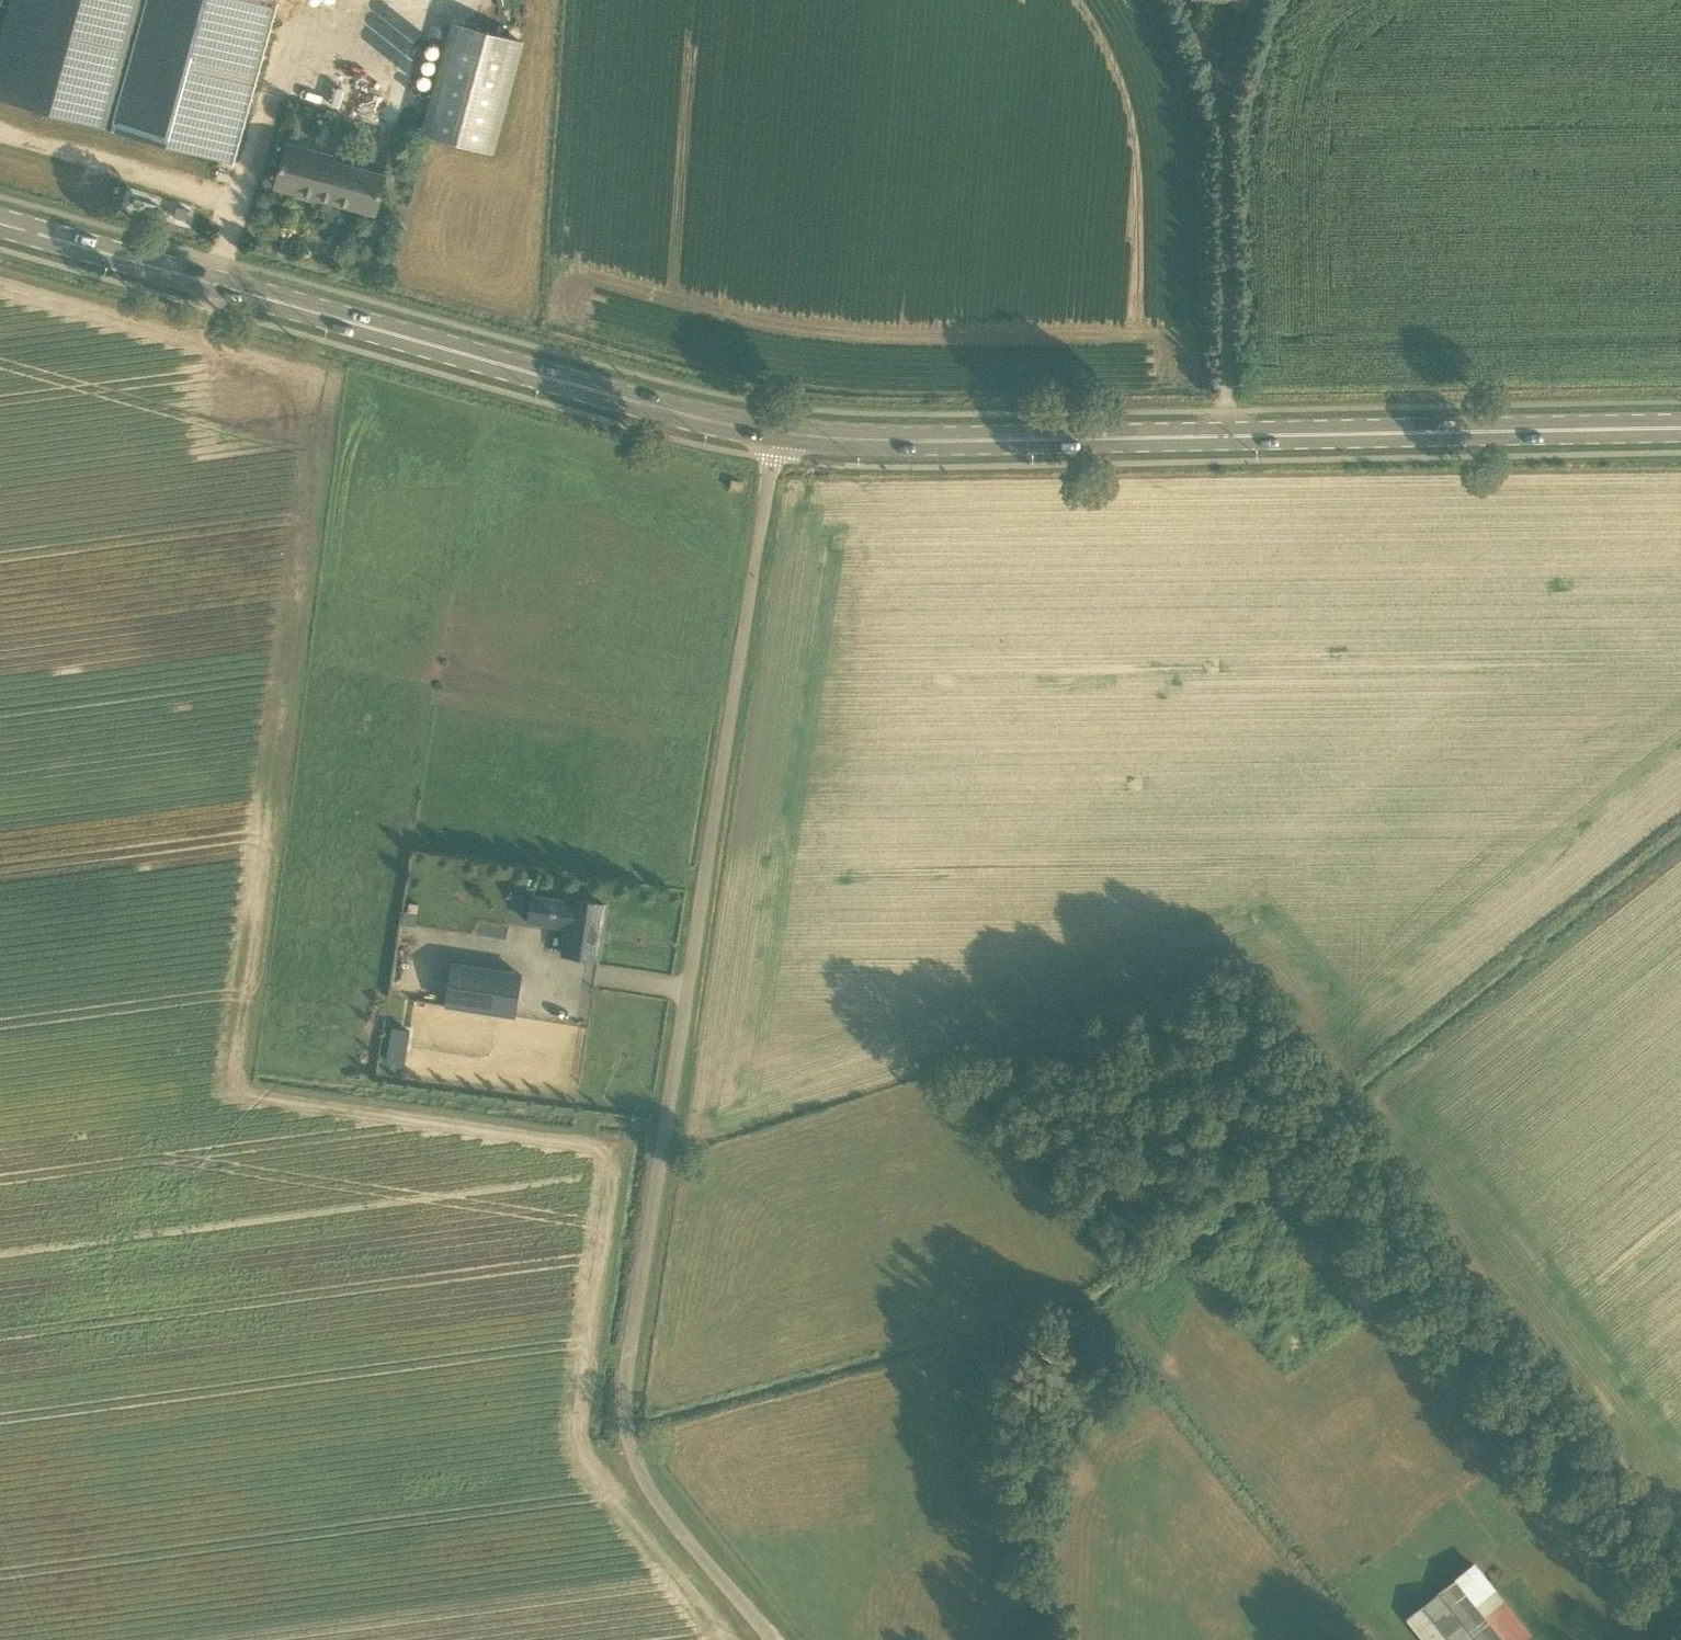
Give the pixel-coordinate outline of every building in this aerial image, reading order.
[(0,34),(0,98),(233,162),(277,0),(9,0),(0,34)] [(494,153),(525,42),(452,21),(422,132),(494,153)] [(375,213),(387,170),(287,144),(276,186),(375,213)] [(570,903),(533,896),(528,922),(569,929),(563,954),(597,959),(606,905),(573,897),(570,903)] [(515,1015),(519,984),(521,973),(453,963),(446,1004),(515,1015)] [(1471,1567),(1437,1593),(1407,1617),(1425,1639),(1521,1639),(1531,1632),(1504,1598),(1499,1602),(1493,1595),(1471,1567)]
